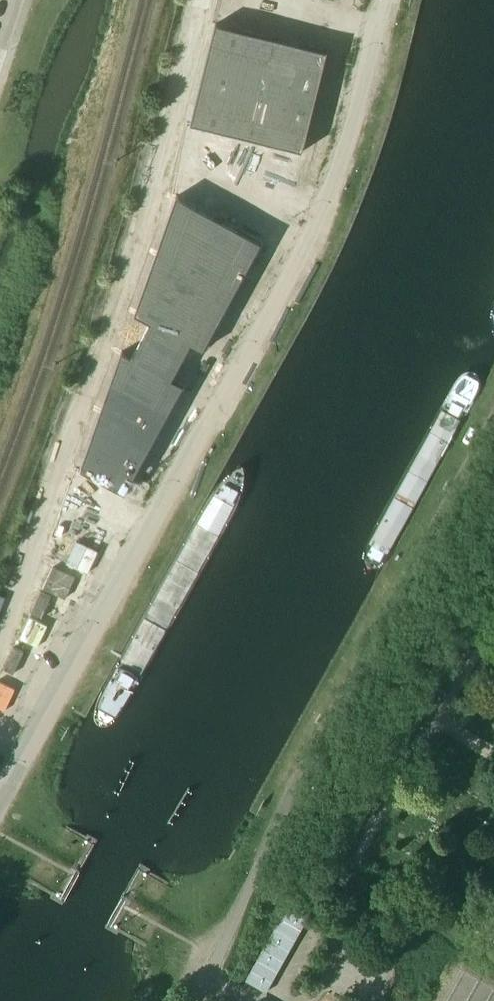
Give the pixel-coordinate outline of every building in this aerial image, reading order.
[(216,22),(204,73),(224,78),(237,28),(216,22)] [(237,28),(224,78),(244,83),(256,32),(237,28)] [(256,32),(244,83),(264,88),(266,77),(276,37),(256,32)] [(276,37),(266,77),(318,90),(328,50),(327,49),(327,50),(276,37)] [(204,73),(191,122),(212,127),(224,78),(204,73)] [(264,88),(261,97),(313,110),(318,90),(266,77),(264,88)] [(224,78),(212,127),(231,132),(244,83),(224,78)] [(244,83),(231,132),(251,137),(261,97),(264,88),(244,83)] [(261,97),(251,137),(302,150),(302,151),(303,151),(313,110),(261,97)] [(177,194),(163,234),(197,252),(216,216),(177,194)] [(263,232),(271,217),(262,212),(254,227),(263,232)] [(216,216),(197,252),(243,277),(263,241),(263,240),(262,241),(216,216)] [(163,234),(150,273),(224,313),(243,277),(197,252),(163,234)] [(150,273),(136,313),(151,321),(141,338),(182,360),(191,343),(203,350),(202,350),(203,351),(224,313),(150,273)] [(122,350),(108,390),(165,421),(185,383),(184,384),(173,377),(182,360),(141,338),(132,355),(122,350)] [(108,390),(95,429),(145,456),(165,421),(108,390)] [(95,429),(81,468),(125,492),(124,493),(125,493),(145,456),(95,429)] [(42,655),(100,529),(71,516),(13,642),(42,655)] [(18,706),(0,696),(0,740),(18,706)] [(286,907),(246,980),(267,992),(307,919),(286,907)]
